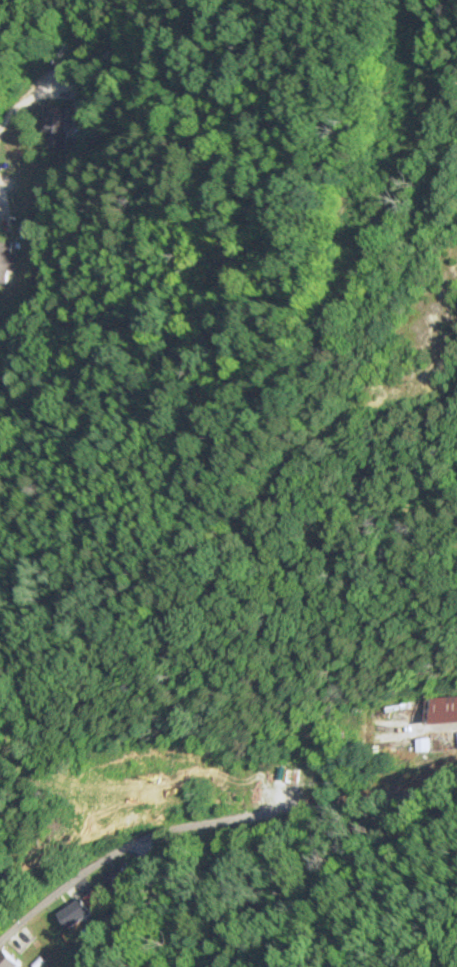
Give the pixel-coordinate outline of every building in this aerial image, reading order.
[(70,105),(44,105),(43,133),(51,133),(50,146),(69,146),(70,105)] [(9,283),(10,271),(14,271),(16,240),(0,240),(0,282),(9,283)] [(456,723),(456,696),(429,696),(430,723),(456,723)] [(102,905),(92,891),(59,915),(69,928),(102,905)] [(4,950),(0,954),(0,966),(21,966),(4,950)]
